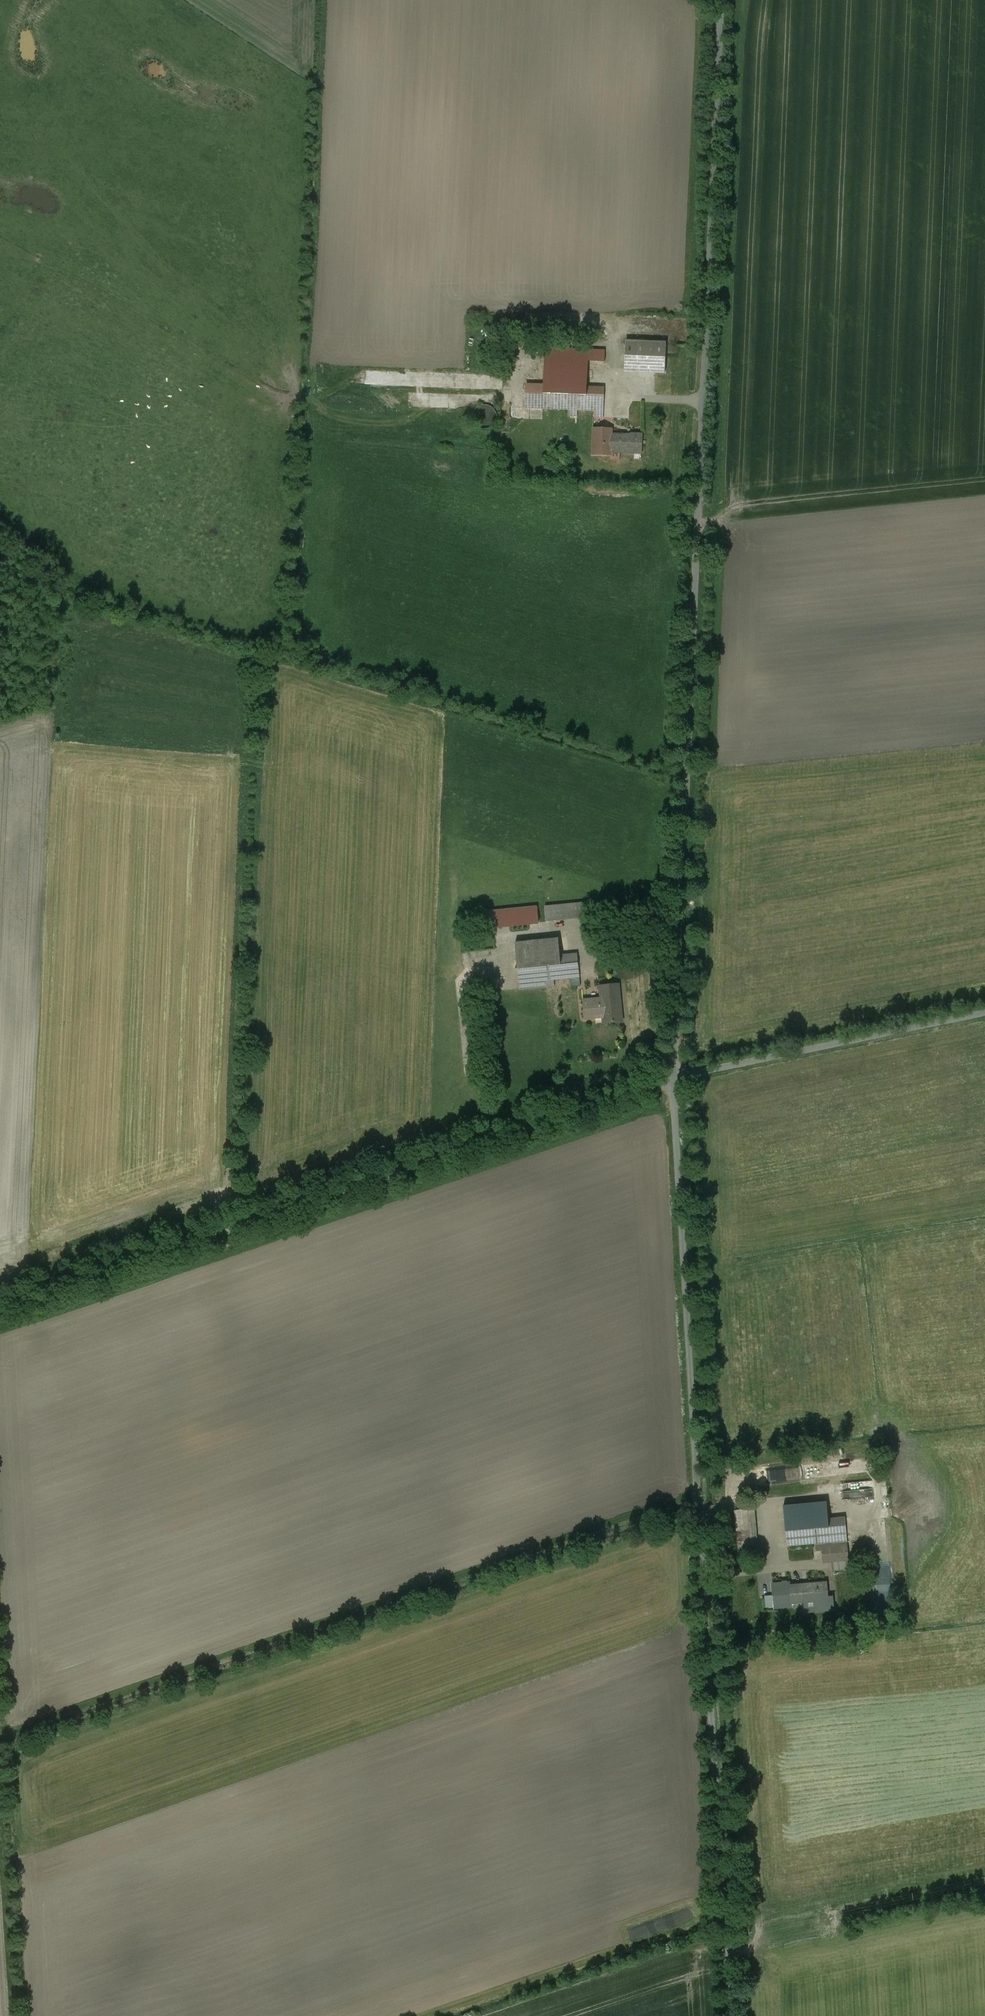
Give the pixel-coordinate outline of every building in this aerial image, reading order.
[(667,343),(627,342),(625,372),(665,373),(667,343)] [(606,351),(545,349),(544,394),(543,409),(569,410),(569,417),(578,417),(578,411),(595,411),(594,418),(603,418),(604,388),(588,387),(589,362),(605,362),(606,351)] [(496,422),(497,418),(496,413),(493,409),(489,407),(485,406),(480,407),(476,410),(474,414),(473,418),(474,423),(477,427),(481,429),(485,430),(490,429),(494,426),(496,422)] [(612,430),(594,429),(593,455),(611,456),(611,452),(642,454),(643,435),(632,435),(632,436),(612,435),(612,430)] [(596,902),(545,907),(547,922),(597,917),(596,902)] [(537,907),(483,913),(484,929),(539,923),(537,907)] [(559,939),(516,943),(520,984),(545,981),(546,988),(555,987),(554,980),(571,979),(571,988),(581,987),(578,954),(561,956),(559,939)] [(618,985),(601,987),(602,999),(584,1001),(584,999),(583,1000),(585,1020),(586,1020),(586,1019),(608,1017),(608,1023),(622,1022),(618,985)] [(827,1502),(784,1506),(788,1546),(816,1544),(817,1552),(822,1552),(823,1563),(849,1561),(845,1518),(829,1520),(827,1502)] [(755,1509),(735,1510),(738,1551),(759,1549),(755,1509)] [(828,1582),(789,1585),(791,1604),(816,1601),(829,1600),(829,1599),(828,1582)] [(829,1600),(816,1601),(817,1612),(835,1610),(834,1599),(829,1599),(829,1600)]
